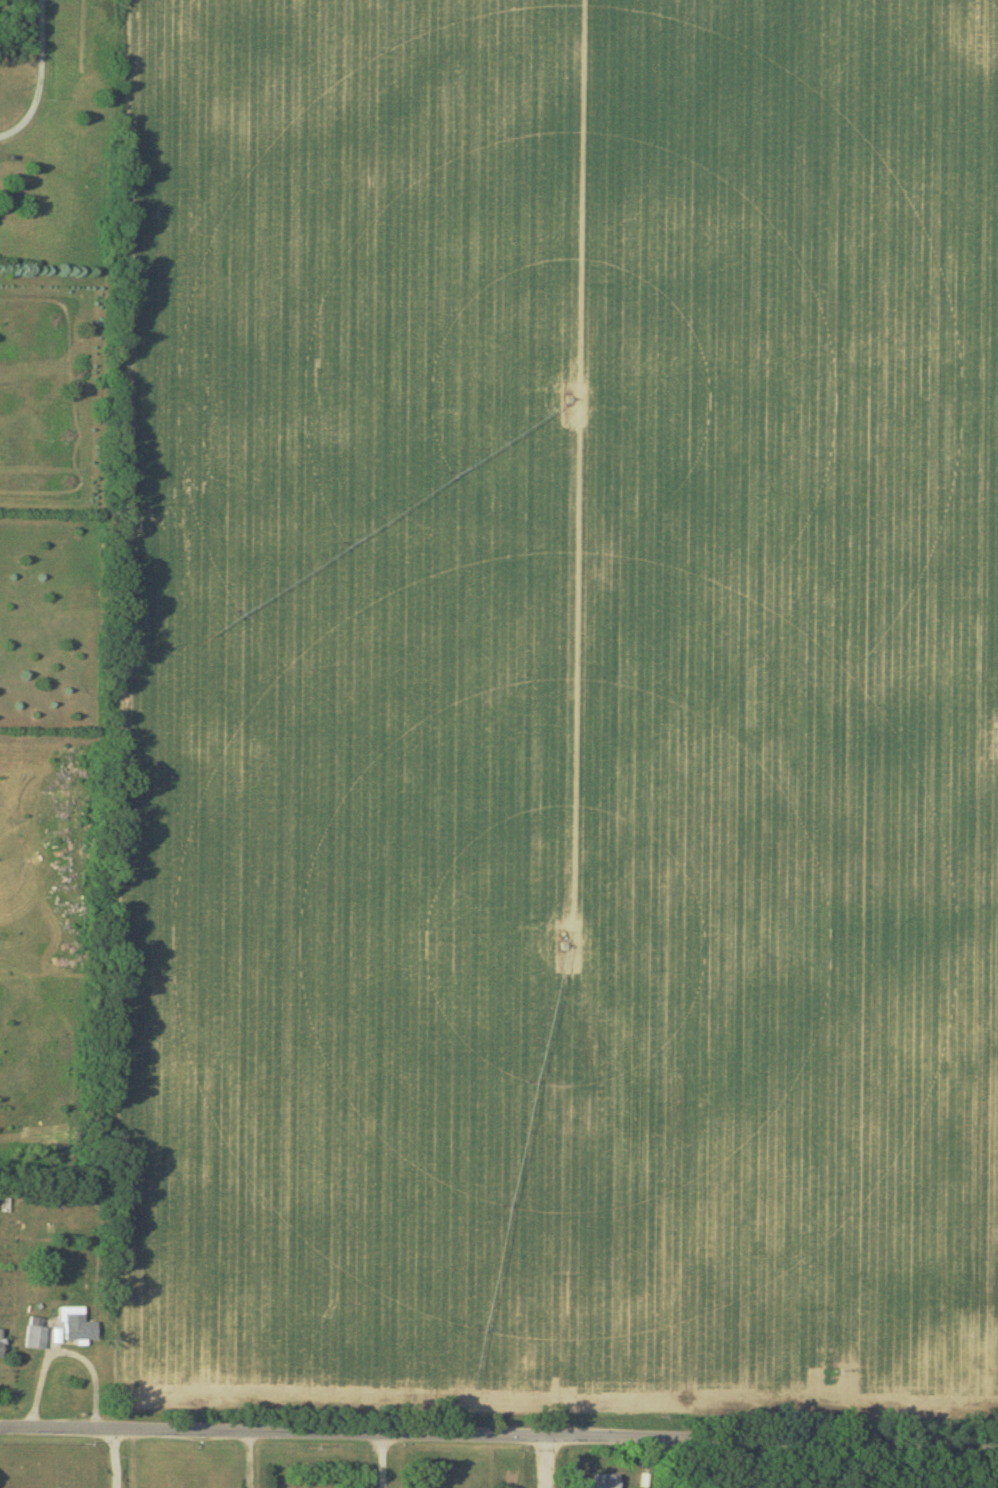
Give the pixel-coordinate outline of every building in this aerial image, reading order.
[(97,1340),(97,1322),(85,1322),(85,1313),(65,1313),(65,1340),(97,1340)] [(46,1326),(41,1326),(41,1319),(27,1319),(27,1348),(46,1348),(46,1326)] [(619,1475),(593,1474),(593,1482),(588,1482),(588,1487),(618,1487),(619,1475)]
